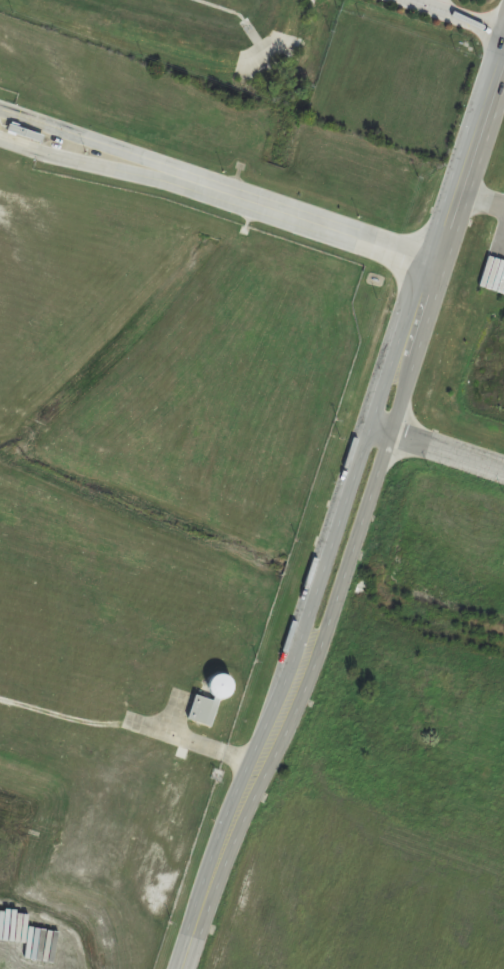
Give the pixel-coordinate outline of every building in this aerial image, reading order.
[(206,674),(202,696),(223,700),(227,678),(206,674)]
